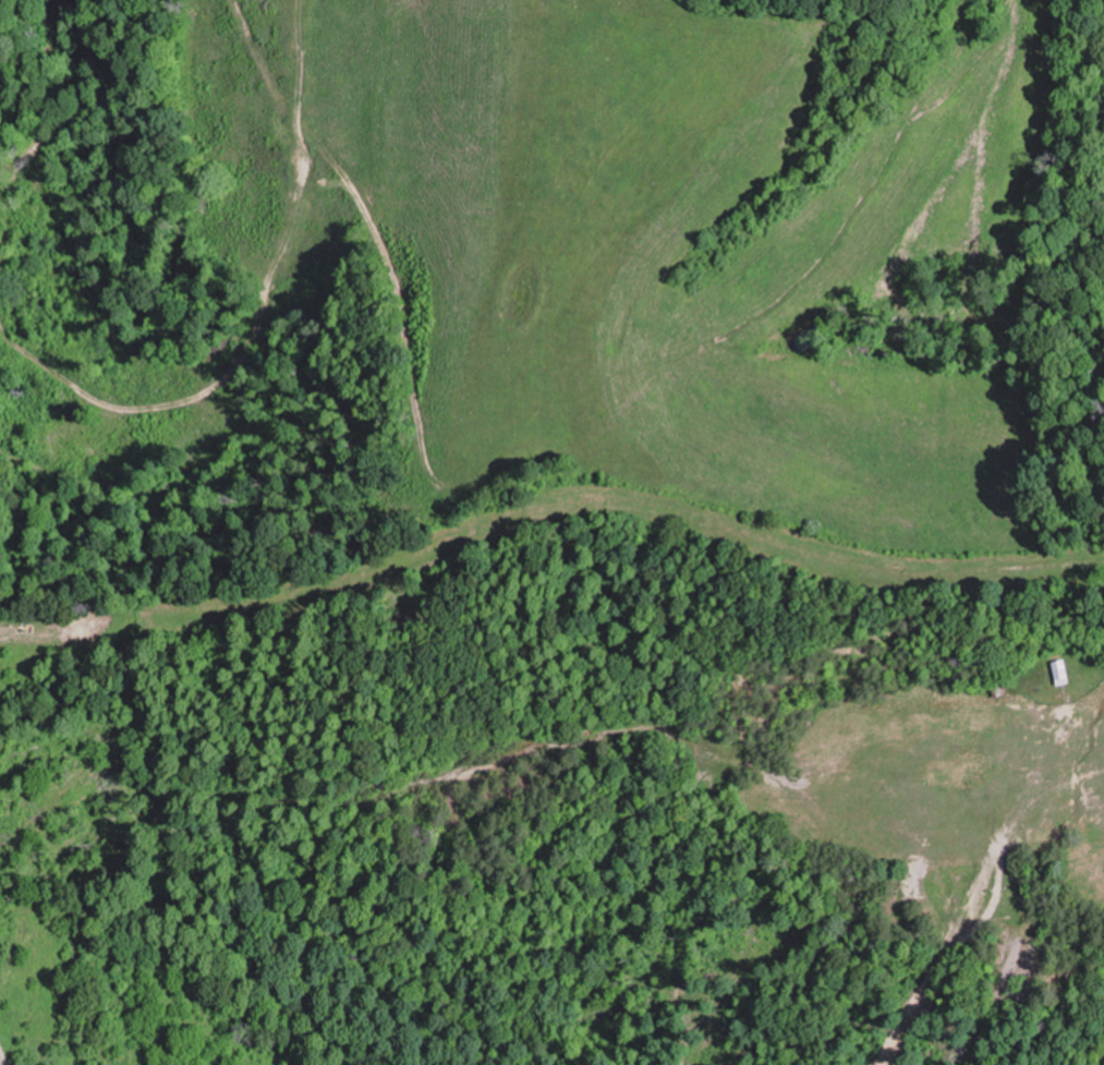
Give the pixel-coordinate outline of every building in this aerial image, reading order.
[(1069,684),(1063,657),(1051,660),(1057,686),(1069,684)]
